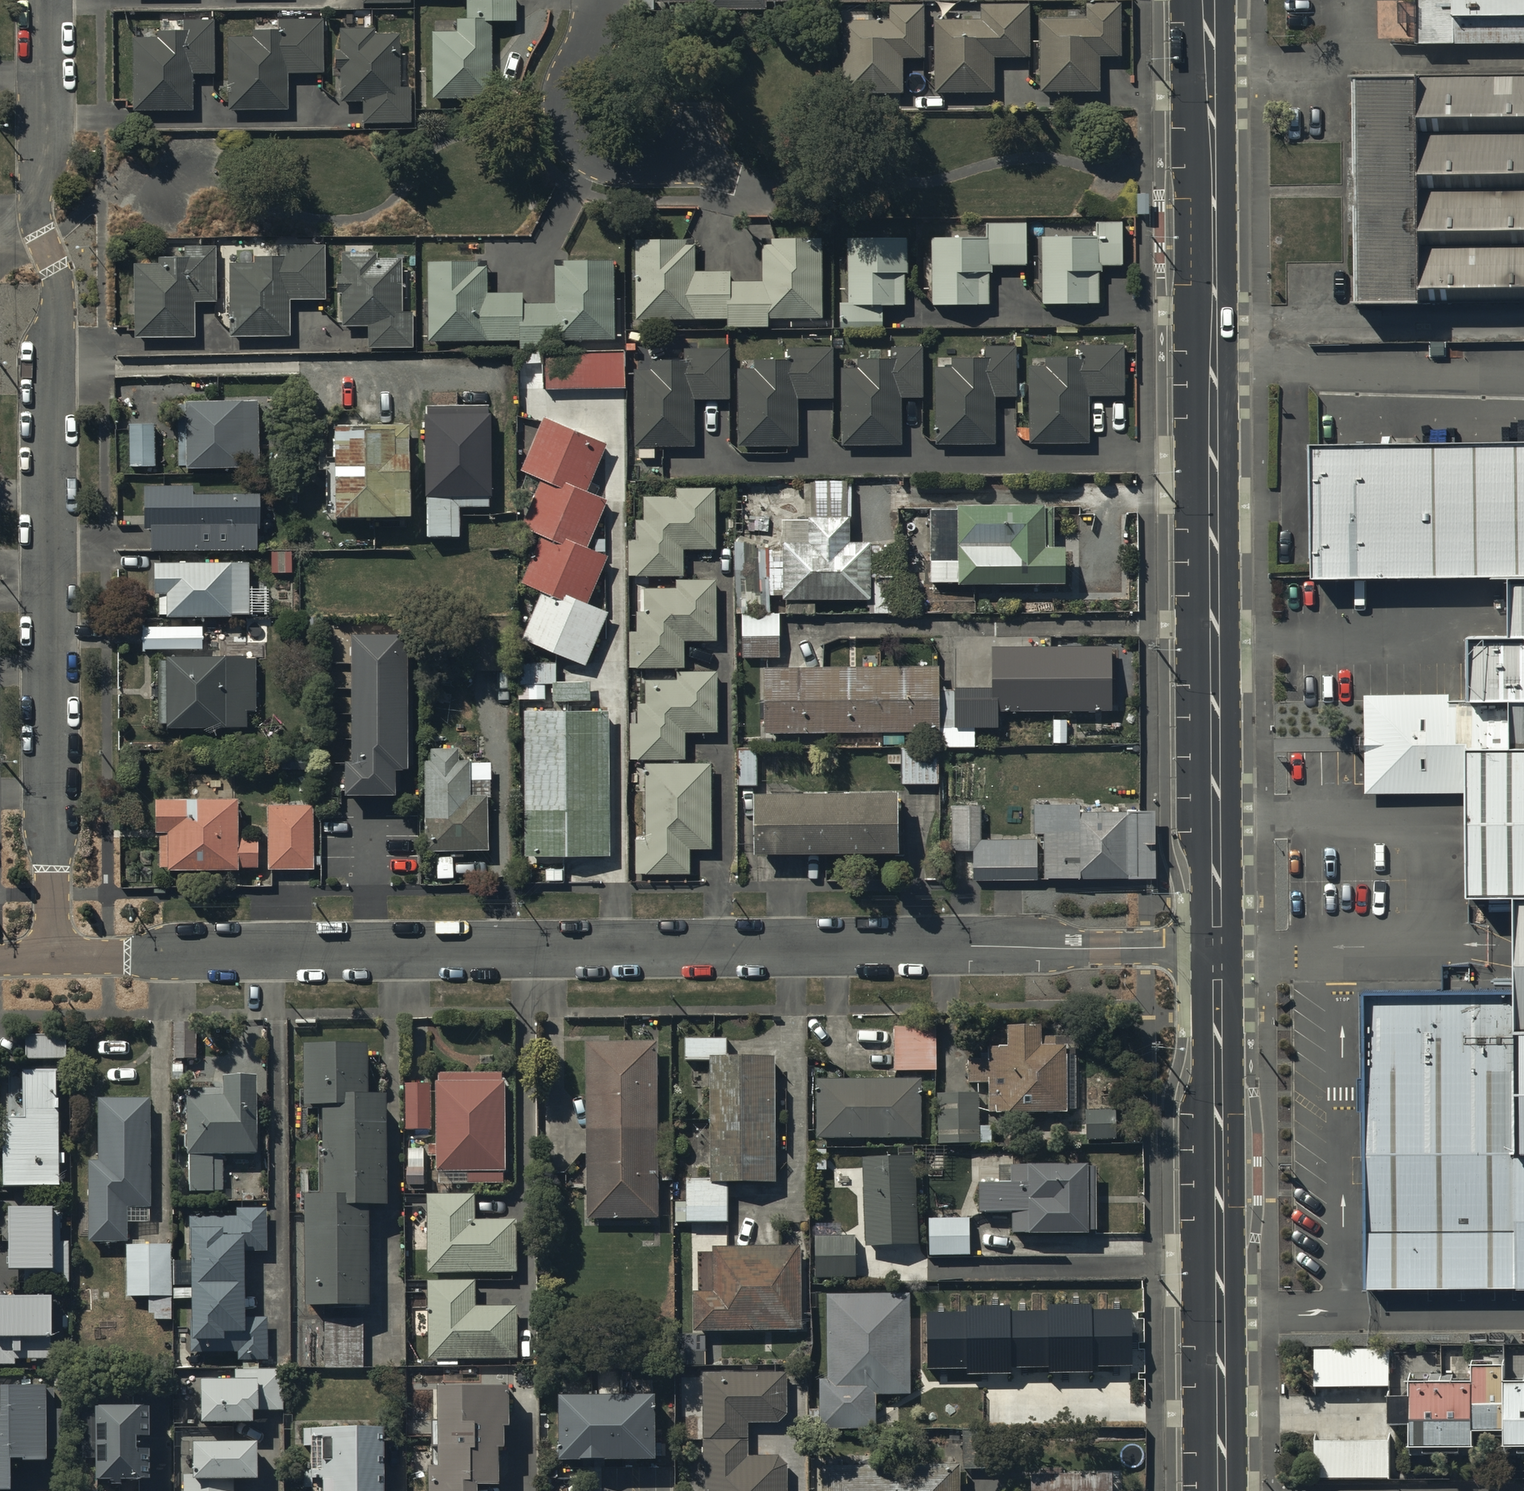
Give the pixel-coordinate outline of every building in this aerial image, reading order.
[(466,19),(456,19),(457,30),(432,31),(433,97),(492,96),(491,21),(515,21),(515,0),(466,0),(466,19)] [(1410,23),(1523,22),(1523,0),(1410,0),(1410,23)] [(889,19),(841,19),(841,91),(903,91),(903,57),(926,57),(926,3),(889,3),(889,19)] [(1121,3),(1086,3),(1087,18),(1041,19),(1042,91),(1101,90),(1100,55),(1121,55),(1121,3)] [(981,18),(933,18),(934,90),(995,89),(995,57),(1030,57),(1030,4),(981,4),(981,18)] [(213,19),(182,19),(182,30),(157,30),(157,37),(131,37),(132,109),(191,108),(191,72),(213,72),(213,19)] [(283,38),(228,38),(228,109),(290,109),(289,69),(321,69),(321,19),(283,20),(283,38)] [(374,28),(338,28),(340,101),(362,101),(362,122),(412,121),(411,86),(400,86),(399,33),(374,34),(374,28)] [(1335,59),(1337,282),(1523,280),(1523,58),(1335,59)] [(1026,222),(987,223),(987,236),(930,236),(931,305),(990,305),(990,272),(994,272),(994,264),(1026,263),(1026,222)] [(1044,301),(1099,301),(1099,271),(1103,271),(1103,266),(1123,266),(1123,222),(1098,222),(1098,237),(1044,237),(1044,301)] [(908,237),(847,238),(848,303),(840,303),(840,329),(884,329),(884,302),(905,302),(905,273),(908,273),(908,237)] [(685,239),(634,240),(636,319),(726,317),(726,327),(771,326),(771,317),(824,316),(822,238),(772,239),(772,243),(763,243),(764,281),(731,282),(731,270),(695,271),(695,244),(685,244),(685,239)] [(215,245),(184,245),(184,257),(157,258),(157,262),(131,262),(132,338),(196,338),(195,302),(216,301),(215,245)] [(282,264),(227,264),(228,335),(289,335),(289,295),(321,295),(320,245),(282,245),(282,264)] [(375,253),(340,253),(340,326),(366,326),(366,349),(414,349),(414,310),(402,310),(401,257),(375,257),(375,253)] [(479,260),(427,260),(428,339),(523,337),(523,345),(563,345),(563,338),(615,337),(614,260),(563,261),(563,265),(554,265),(554,301),(524,301),(524,290),(489,291),(488,265),(479,265),(479,260)] [(905,440),(904,395),(927,395),(926,345),(894,345),(894,356),(862,357),(862,367),(846,367),(846,441),(905,440)] [(999,442),(999,397),(1021,397),(1020,347),(988,347),(988,358),(957,359),(957,369),(940,369),(941,442),(999,442)] [(1084,367),(1029,367),(1029,438),(1091,438),(1091,399),(1123,399),(1122,349),(1084,349),(1084,367)] [(793,368),(738,368),(738,439),(799,439),(799,400),(831,400),(831,350),(792,350),(793,368)] [(693,369),(638,369),(638,441),(700,440),(700,401),(732,401),(731,351),(693,351),(693,369)] [(626,389),(626,352),(544,353),(545,390),(626,389)] [(257,400),(183,401),(184,468),(258,466),(257,400)] [(491,403),(424,405),(426,537),(459,537),(458,493),(492,493),(491,403)] [(607,443),(544,418),(524,468),(543,475),(588,492),(607,443)] [(153,422),(127,423),(128,463),(153,463),(153,422)] [(406,424),(332,425),(334,517),(408,515),(406,424)] [(1309,450),(1311,585),(1509,582),(1523,582),(1523,447),(1309,450)] [(588,492),(543,475),(524,524),(543,530),(588,549),(607,500),(588,492)] [(192,485),(143,485),(143,528),(149,528),(149,549),(257,549),(257,493),(192,493),(192,485)] [(684,548),(715,548),(715,487),(676,487),(676,495),(644,495),(644,519),(636,519),(636,538),(627,538),(627,576),(684,575),(684,548)] [(1054,506),(929,507),(930,584),(1065,583),(1065,546),(1055,546),(1054,506)] [(850,517),(809,516),(809,543),(785,542),(785,599),(872,600),(873,540),(850,540),(850,517)] [(588,549),(543,530),(523,580),(541,588),(586,606),(606,556),(588,549)] [(290,551),(270,551),(271,571),(291,570),(290,551)] [(247,560),(153,562),(154,613),(248,612),(247,560)] [(686,640),(718,640),(717,579),(678,579),(678,587),(646,587),(647,611),(638,611),(638,630),(629,630),(629,668),(686,667),(686,640)] [(1509,582),(1510,644),(1468,644),(1468,695),(1468,708),(1509,708),(1509,754),(1523,754),(1523,582),(1509,582)] [(586,606),(541,588),(521,638),(583,663),(604,613),(586,606)] [(779,612),(743,611),(743,655),(779,656),(779,612)] [(272,616),(246,616),(246,644),(265,643),(264,628),(273,628),(272,616)] [(198,622),(160,622),(160,647),(197,648),(198,622)] [(344,761),(344,791),(391,792),(392,768),(404,768),(404,766),(411,766),(412,635),(350,635),(350,761),(344,761)] [(1112,644),(992,646),(992,688),(957,688),(957,726),(976,726),(998,725),(998,711),(1112,709),(1112,644)] [(258,654),(164,655),(164,724),(245,724),(245,711),(258,711),(258,654)] [(940,666),(765,667),(765,731),(929,730),(941,730),(940,688),(940,666)] [(687,731),(718,731),(718,671),(679,671),(679,678),(647,679),(647,702),(639,702),(639,722),(630,722),(630,759),(687,759),(687,731)] [(590,681),(553,681),(553,700),(590,701),(590,681)] [(537,684),(521,685),(523,699),(539,698),(537,684)] [(957,688),(940,688),(941,730),(929,730),(930,747),(976,746),(976,726),(957,726),(957,688)] [(1509,754),(1509,708),(1468,708),(1468,695),(1362,696),(1363,798),(1464,797),(1466,905),(1516,904),(1523,904),(1523,754),(1509,754)] [(609,709),(527,709),(527,853),(609,853),(609,709)] [(488,792),(470,792),(470,747),(429,748),(429,761),(423,761),(424,850),(488,849),(488,792)] [(939,747),(901,749),(902,785),(940,784),(939,747)] [(755,750),(736,750),(737,787),(756,786),(755,750)] [(711,763),(644,763),(645,839),(637,839),(637,872),(690,872),(690,847),(712,847),(711,763)] [(899,790),(756,791),(757,853),(900,852),(899,790)] [(236,799),(152,799),(152,870),(258,870),(258,837),(236,837),(236,799)] [(1080,803),(1034,803),(1034,833),(1045,833),(1045,877),(1155,876),(1155,810),(1080,810),(1080,803)] [(313,804),(267,804),(266,867),(312,868),(313,804)] [(978,806),(951,806),(952,851),(974,851),(974,879),(1038,878),(1037,840),(978,841),(978,806)] [(1523,1289),(1523,904),(1516,904),(1515,996),(1364,1002),(1367,1290),(1523,1289)] [(197,1025),(173,1024),(173,1061),(197,1061),(197,1025)] [(937,1029),(894,1029),(894,1074),(937,1074),(937,1029)] [(1064,1117),(1064,1049),(1055,1049),(1055,1039),(1040,1039),(1040,1030),(1006,1030),(1006,1051),(989,1051),(989,1062),(967,1062),(967,1085),(988,1085),(988,1117),(1064,1117)] [(24,1039),(24,1063),(67,1063),(67,1039),(24,1039)] [(727,1041),(684,1041),(684,1063),(710,1063),(710,1181),(685,1181),(685,1225),(729,1225),(729,1186),(775,1186),(775,1061),(727,1061),(727,1041)] [(657,1045),(586,1046),(586,1222),(658,1221),(657,1045)] [(365,1103),(365,1050),(302,1051),(302,1114),(321,1113),(321,1202),(304,1202),(304,1310),(368,1310),(367,1210),(384,1210),(384,1103),(365,1103)] [(55,1106),(56,1075),(24,1075),(24,1121),(3,1121),(2,1191),(58,1192),(58,1167),(64,1167),(64,1155),(57,1155),(58,1106),(55,1106)] [(503,1076),(441,1077),(441,1087),(438,1087),(438,1174),(442,1174),(443,1186),(508,1186),(507,1086),(503,1086),(503,1076)] [(255,1158),(255,1081),(223,1081),(223,1091),(189,1090),(189,1100),(187,1100),(187,1159),(190,1159),(190,1196),(221,1196),(221,1158),(255,1158)] [(920,1082),(817,1082),(817,1141),(920,1141),(920,1082)] [(431,1132),(431,1085),(405,1085),(405,1132),(431,1132)] [(979,1096),(938,1096),(937,1145),(991,1146),(991,1128),(979,1128),(979,1096)] [(149,1226),(149,1101),(97,1101),(97,1164),(88,1164),(88,1245),(126,1245),(126,1226),(149,1226)] [(1114,1113),(1085,1113),(1085,1141),(1114,1141),(1114,1113)] [(425,1189),(425,1147),(408,1147),(408,1191),(423,1191),(423,1189),(425,1189)] [(916,1160),(862,1160),(862,1249),(916,1249),(916,1160)] [(1084,1235),(1084,1169),(1009,1169),(1009,1184),(978,1184),(978,1216),(1011,1216),(1011,1235),(1084,1235)] [(435,1198),(429,1198),(429,1275),(517,1275),(517,1222),(475,1222),(476,1197),(469,1197),(469,1194),(435,1194),(435,1198)] [(282,1412),(282,1371),(259,1371),(259,1363),(267,1363),(267,1320),(243,1320),(243,1253),(266,1253),(266,1211),(237,1211),(237,1219),(189,1219),(189,1240),(191,1240),(191,1354),(238,1354),(238,1363),(243,1363),(243,1370),(235,1370),(235,1383),(201,1383),(201,1428),(251,1428),(251,1416),(258,1416),(258,1412),(282,1412)] [(59,1212),(8,1212),(8,1277),(49,1277),(49,1287),(69,1287),(69,1244),(59,1244),(59,1212)] [(970,1221),(928,1221),(928,1258),(971,1258),(970,1221)] [(840,1226),(814,1226),(814,1283),(854,1283),(854,1238),(840,1238),(840,1226)] [(171,1247),(125,1248),(125,1300),(149,1300),(149,1316),(154,1316),(154,1322),(175,1321),(175,1299),(171,1299),(171,1247)] [(799,1334),(799,1248),(713,1248),(713,1294),(693,1294),(693,1333),(799,1334)] [(434,1283),(429,1283),(429,1362),(437,1362),(437,1367),(458,1367),(458,1362),(517,1362),(517,1309),(476,1309),(476,1283),(471,1283),(471,1281),(434,1281),(434,1283)] [(908,1397),(908,1296),(826,1295),(826,1382),(817,1382),(817,1431),(877,1431),(877,1397),(908,1397)] [(0,1300),(0,1368),(15,1368),(15,1362),(51,1362),(51,1300),(0,1300)] [(966,1311),(927,1312),(928,1367),(968,1366),(969,1373),(1010,1372),(1010,1367),(1049,1366),(1049,1372),(1094,1371),(1094,1366),(1132,1365),(1131,1308),(1092,1309),(1091,1303),(1047,1304),(1047,1310),(1010,1311),(1010,1305),(966,1306),(966,1311)] [(1314,1350),(1314,1391),(1389,1392),(1390,1351),(1314,1350)] [(1408,1454),(1474,1453),(1474,1439),(1505,1439),(1505,1454),(1523,1454),(1523,1388),(1505,1388),(1505,1372),(1472,1372),(1472,1387),(1410,1388),(1410,1402),(1388,1402),(1389,1432),(1408,1431),(1408,1454)] [(702,1375),(702,1467),(706,1467),(706,1490),(787,1490),(787,1469),(779,1459),(747,1459),(747,1427),(775,1426),(786,1416),(785,1375),(702,1375)] [(0,1392),(0,1490),(9,1490),(10,1463),(47,1464),(47,1451),(64,1452),(64,1393),(0,1392)] [(441,1393),(441,1472),(431,1472),(431,1490),(480,1490),(502,1490),(502,1453),(505,1453),(505,1431),(512,1431),(512,1393),(441,1393)] [(652,1402),(561,1402),(561,1466),(652,1466),(652,1402)] [(81,1410),(81,1464),(95,1464),(95,1490),(110,1490),(120,1490),(120,1489),(143,1489),(143,1482),(149,1482),(149,1457),(137,1457),(137,1445),(148,1445),(148,1416),(138,1416),(138,1410),(81,1410)] [(383,1428),(304,1429),(304,1449),(313,1448),(313,1472),(303,1472),(303,1490),(309,1490),(311,1490),(384,1490),(383,1428)] [(1314,1440),(1313,1482),(1388,1483),(1389,1442),(1314,1440)] [(192,1446),(192,1478),(183,1478),(183,1490),(234,1490),(234,1486),(256,1486),(256,1446),(192,1446)] [(820,1468),(820,1490),(960,1490),(960,1468),(820,1468)] [(1030,1481),(1030,1490),(1122,1490),(1122,1481),(1030,1481)] [(1299,1484),(1299,1490),(1523,1490),(1523,1482),(1299,1484)]
